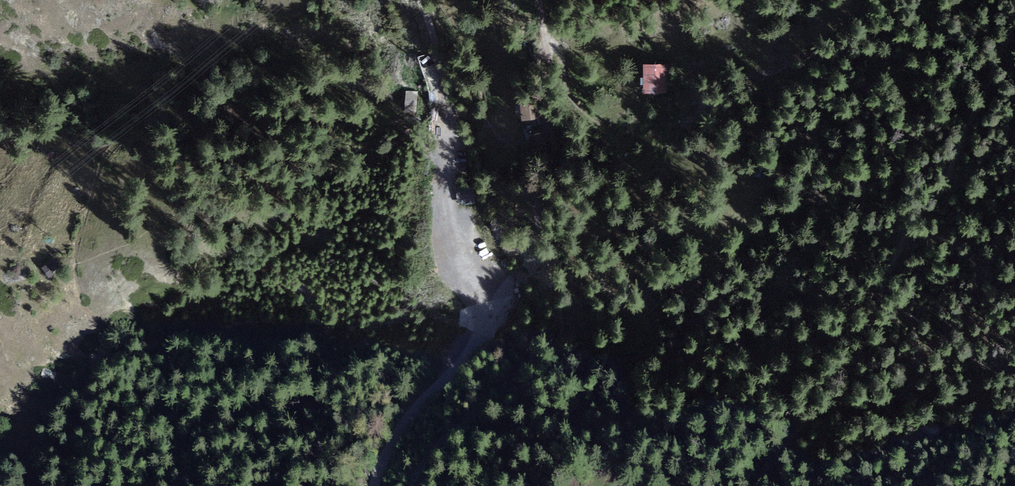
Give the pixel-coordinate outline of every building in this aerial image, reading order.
[(643,62),(643,93),(668,92),(668,63),(643,62)] [(407,88),(406,109),(417,109),(418,88),(407,88)] [(42,264),(50,274),(59,267),(52,258),(42,264)]
